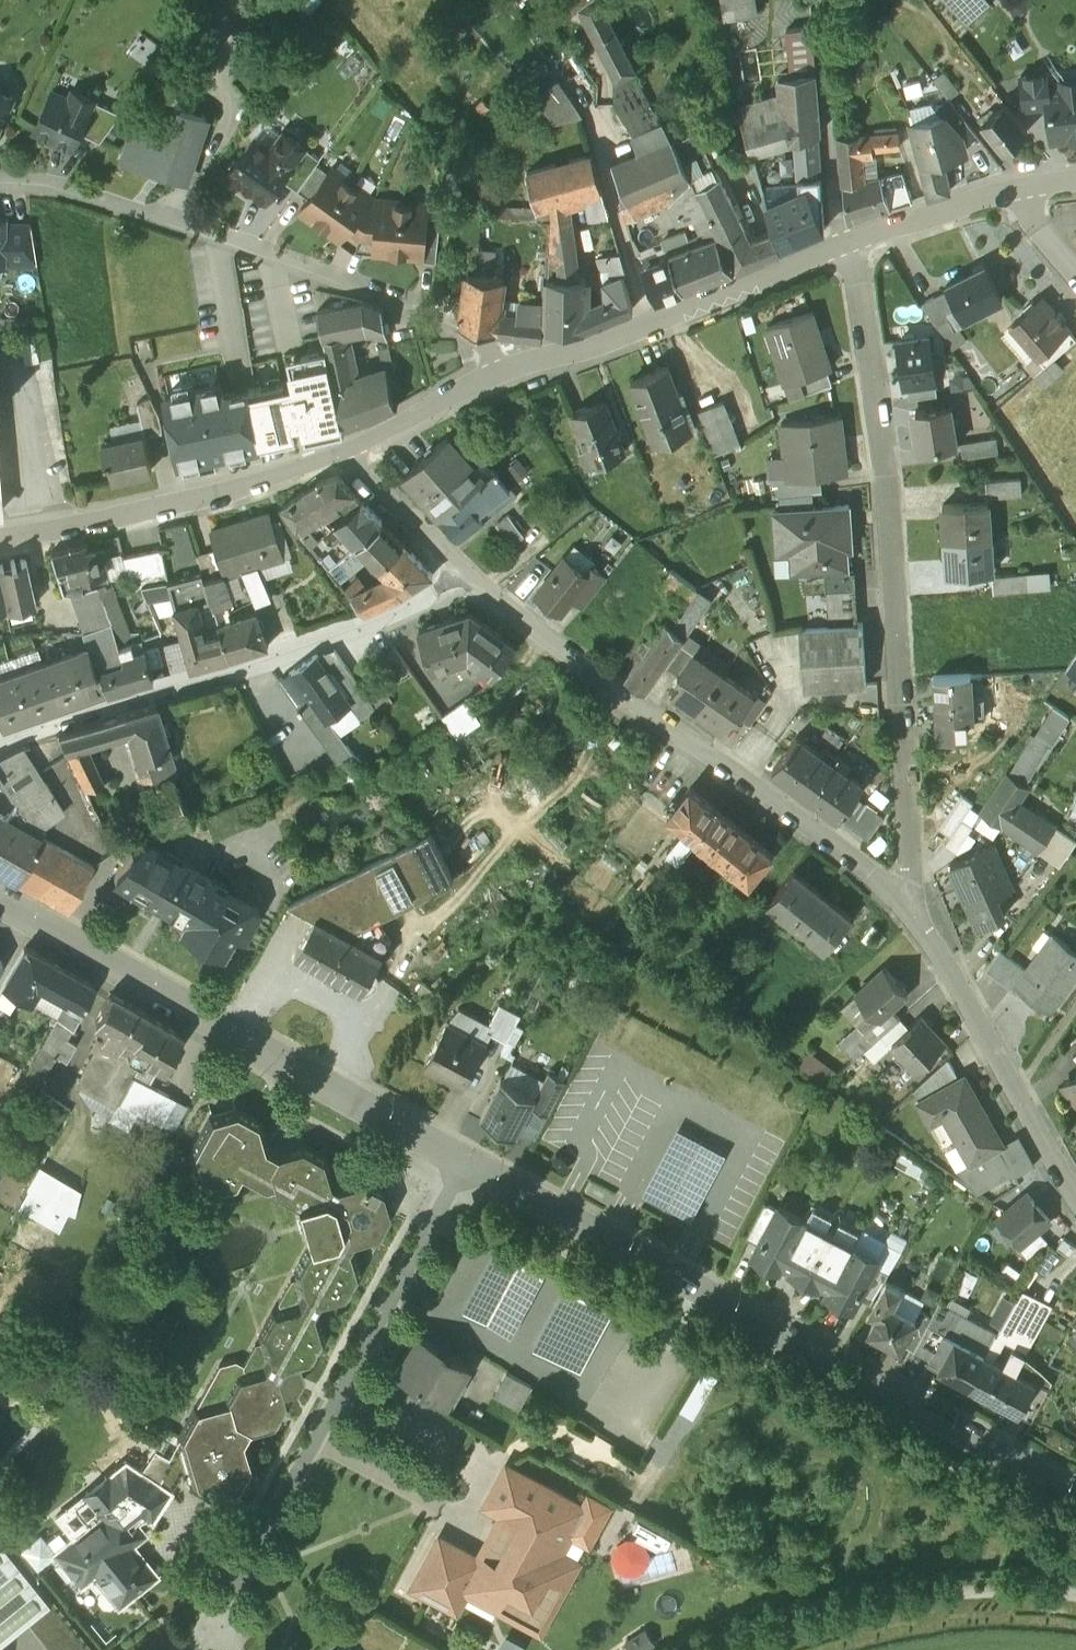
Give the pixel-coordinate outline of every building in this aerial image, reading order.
[(554,0),(538,0),(536,1),(550,24),(564,16),(554,0)] [(576,8),(581,5),(588,0),(572,0),(576,8)] [(581,5),(616,78),(635,69),(600,0),(588,0),(581,5)] [(723,18),(755,14),(753,0),(720,0),(723,18)] [(991,2),(989,0),(945,0),(966,24),(991,2)] [(791,76),(813,74),(809,28),(787,31),(791,76)] [(662,124),(635,69),(616,78),(614,103),(634,134),(662,124)] [(958,91),(942,72),(933,79),(948,98),(958,91)] [(1045,73),(1022,76),(1026,106),(1047,103),(1045,88),(1047,88),(1045,73)] [(779,97),(739,108),(751,152),(769,147),(791,142),(794,141),(816,135),(819,134),(813,74),(777,77),(779,97)] [(558,80),(530,97),(553,124),(581,118),(558,80)] [(1045,88),(1047,103),(1052,139),(1066,138),(1066,139),(1075,138),(1075,84),(1047,88),(1045,88)] [(69,100),(53,92),(34,132),(72,149),(79,133),(94,102),(73,92),(69,100)] [(962,117),(949,100),(942,104),(948,127),(952,125),(962,117)] [(9,105),(0,101),(0,125),(9,105)] [(121,115),(94,102),(79,133),(100,143),(121,115)] [(1005,103),(993,113),(990,109),(981,116),(984,120),(981,122),(1002,150),(1027,131),(1005,103)] [(942,104),(927,108),(929,118),(930,118),(934,132),(949,130),(948,127),(942,104)] [(176,129),(138,117),(125,157),(167,171),(166,176),(187,183),(207,120),(182,112),(176,129)] [(975,134),(962,117),(952,125),(963,142),(975,134)] [(929,118),(911,121),(915,138),(935,134),(934,132),(930,118),(929,118)] [(638,153),(673,139),(662,124),(634,134),(631,136),(638,153)] [(952,125),(948,127),(949,130),(934,132),(935,134),(941,157),(942,158),(966,152),(963,142),(952,125)] [(714,169),(696,132),(675,142),(692,179),(714,169)] [(255,139),(227,176),(264,203),(281,180),(304,149),(282,133),(269,150),(255,139)] [(897,133),(837,137),(842,186),(863,181),(861,158),(871,157),(871,149),(898,147),(897,133)] [(935,134),(915,138),(920,163),(928,198),(949,191),(942,158),(941,157),(935,134)] [(798,180),(820,179),(816,135),(794,141),(798,180)] [(673,139),(613,164),(625,193),(630,205),(632,204),(665,190),(692,179),(673,139)] [(304,149),(281,180),(297,192),(316,165),(320,160),(304,149)] [(592,154),(526,172),(536,208),(554,203),(565,200),(584,195),(602,190),(592,154)] [(316,165),(297,192),(308,199),(327,173),(316,165)] [(308,199),(300,210),(320,225),(350,184),(329,169),(327,173),(308,199)] [(733,208),(714,169),(692,179),(707,211),(711,218),(733,208)] [(901,172),(880,177),(890,210),(912,203),(901,172)] [(863,181),(842,186),(844,203),(847,224),(890,210),(880,177),(863,181)] [(692,179),(665,190),(680,222),(686,220),(693,217),(707,211),(692,179)] [(806,189),(823,230),(820,179),(798,180),(799,192),(806,189)] [(763,186),(768,204),(798,191),(797,183),(763,186)] [(350,184),(320,225),(341,239),(350,227),(367,203),(370,198),(350,184)] [(823,230),(806,189),(799,192),(766,205),(774,234),(780,249),(823,230)] [(602,190),(584,195),(589,220),(603,215),(600,202),(605,200),(602,190)] [(632,204),(630,205),(625,193),(620,194),(622,206),(627,221),(638,217),(632,204)] [(565,200),(554,203),(549,278),(576,278),(565,200)] [(403,204),(378,202),(378,207),(375,236),(373,252),(398,254),(403,204)] [(367,203),(350,227),(354,226),(362,232),(372,205),(367,203)] [(428,207),(403,204),(398,254),(422,257),(423,257),(426,229),(428,207)] [(378,207),(372,205),(362,232),(372,233),(375,236),(378,207)] [(733,208),(711,218),(719,236),(735,270),(781,254),(780,249),(774,234),(750,244),(733,208)] [(690,247),(669,255),(669,257),(681,290),(682,291),(732,271),(717,237),(719,236),(711,218),(707,211),(693,217),(702,236),(693,240),(695,245),(690,247)] [(30,226),(2,226),(1,265),(36,265),(30,226)] [(362,232),(354,226),(350,227),(341,239),(357,245),(362,232)] [(439,230),(426,229),(423,257),(422,257),(422,261),(436,263),(439,230)] [(372,233),(362,232),(357,245),(373,252),(375,236),(372,233)] [(687,238),(665,247),(669,255),(690,247),(687,238)] [(479,247),(469,246),(469,247),(466,272),(496,276),(499,249),(499,248),(479,247)] [(614,247),(604,250),(605,256),(596,259),(603,283),(622,275),(614,247)] [(669,257),(646,268),(657,300),(681,290),(669,257)] [(985,268),(947,287),(948,291),(954,302),(963,319),(1002,300),(985,268)] [(496,276),(466,272),(460,324),(474,328),(498,331),(500,315),(504,277),(496,276)] [(622,275),(603,283),(605,303),(590,309),(590,308),(585,308),(584,313),(583,330),(632,310),(622,275)] [(549,278),(546,278),(545,329),(581,330),(583,330),(584,313),(585,308),(585,296),(585,278),(576,278),(549,278)] [(948,291),(937,297),(942,308),(954,302),(948,291)] [(937,297),(923,304),(945,337),(954,331),(942,308),(937,297)] [(1042,299),(1012,325),(1014,327),(1015,326),(1025,337),(1023,338),(1036,353),(1038,355),(1067,330),(1069,329),(1042,299)] [(363,302),(317,311),(326,351),(334,388),(354,381),(344,336),(370,331),(387,334),(382,310),(363,302)] [(543,304),(534,303),(533,312),(532,312),(531,319),(542,321),(543,304)] [(812,312),(766,327),(790,400),(804,395),(799,379),(826,370),(830,369),(812,312)] [(518,318),(500,315),(498,331),(517,334),(518,318)] [(531,319),(518,318),(517,334),(542,337),(542,321),(531,319)] [(1067,330),(1038,355),(1036,353),(1034,355),(1044,367),(1075,340),(1067,330)] [(31,332),(18,335),(25,361),(38,358),(38,357),(32,332),(31,332)] [(928,337),(898,341),(904,384),(935,380),(928,337)] [(249,390),(260,446),(296,438),(294,426),(301,424),(305,440),(344,432),(343,428),(334,388),(326,351),(287,358),(291,382),(249,390)] [(392,355),(383,358),(385,370),(388,370),(395,368),(392,355)] [(1034,355),(1024,364),(1034,376),(1044,367),(1034,355)] [(667,369),(630,383),(654,445),(691,431),(667,369)] [(385,370),(370,376),(379,415),(395,406),(388,370),(385,370)] [(826,370),(799,379),(804,395),(831,386),(826,370)] [(354,381),(334,388),(343,428),(379,415),(370,376),(354,381)] [(213,455),(245,449),(234,393),(223,395),(221,384),(165,395),(179,464),(213,457),(213,455)] [(710,406),(703,388),(691,392),(698,410),(710,406)] [(249,390),(234,393),(245,449),(260,446),(249,390)] [(150,398),(137,403),(144,435),(166,430),(154,405),(150,398)] [(605,401),(572,413),(585,448),(580,450),(585,465),(624,451),(605,401)] [(710,406),(698,410),(715,454),(727,449),(740,444),(723,401),(710,406)] [(951,406),(916,411),(918,427),(914,427),(918,451),(956,445),(951,406)] [(839,416),(782,423),(789,473),(790,480),(820,476),(846,473),(839,416)] [(144,435),(102,443),(105,462),(110,461),(113,478),(151,470),(144,435)] [(446,438),(404,474),(440,515),(482,478),(446,438)] [(996,438),(963,443),(965,458),(998,453),(996,438)] [(727,449),(715,454),(718,462),(731,457),(727,449)] [(508,466),(519,482),(538,468),(527,453),(508,466)] [(495,468),(476,484),(465,496),(484,520),(513,498),(503,484),(506,482),(495,468)] [(789,473),(771,475),(774,497),(822,491),(820,476),(790,480),(789,473)] [(338,477),(321,482),(281,508),(297,528),(309,520),(312,524),(320,519),(321,520),(323,518),(339,508),(335,503),(353,492),(338,477)] [(1020,479),(985,481),(986,497),(1021,496),(1020,479)] [(353,492),(335,503),(339,508),(345,516),(362,502),(353,492)] [(465,496),(440,515),(458,540),(484,520),(465,496)] [(345,516),(335,524),(350,541),(355,546),(382,524),(362,502),(345,516)] [(988,502),(943,505),(945,540),(990,537),(988,502)] [(848,506),(825,507),(824,507),(813,507),(813,508),(773,510),(775,532),(781,531),(783,550),(803,549),(804,570),(806,570),(807,570),(825,569),(825,568),(847,567),(846,548),(851,548),(848,506)] [(269,514),(211,532),(216,551),(224,577),(241,571),(256,567),(282,558),(269,514)] [(524,534),(508,514),(495,524),(512,544),(524,534)] [(309,520),(297,528),(310,545),(321,536),(331,528),(323,518),(321,520),(320,519),(312,524),(309,520)] [(382,524),(355,546),(366,558),(376,568),(402,545),(382,524)] [(321,536),(310,545),(318,554),(329,545),(321,536)] [(990,537),(945,540),(947,576),(993,573),(990,537)] [(350,541),(338,550),(343,556),(355,546),(350,541)] [(88,544),(52,553),(51,553),(62,589),(67,590),(81,592),(82,592),(79,579),(106,572),(103,558),(100,547),(89,549),(88,544)] [(339,558),(329,545),(318,554),(328,568),(339,559),(339,558)] [(402,545),(376,568),(386,577),(411,554),(402,545)] [(339,558),(339,559),(355,578),(357,564),(366,558),(355,546),(343,556),(339,558)] [(161,550),(123,558),(127,576),(130,589),(168,583),(161,550)] [(216,551),(197,557),(202,573),(204,580),(224,577),(216,551)] [(122,553),(103,558),(106,572),(109,581),(127,576),(123,558),(122,553)] [(411,554),(386,577),(376,585),(364,591),(351,597),(365,614),(403,596),(433,577),(411,554)] [(588,574),(564,556),(536,592),(561,612),(572,597),(571,597),(589,574),(588,574)] [(355,578),(339,559),(328,568),(344,588),(355,578)] [(0,566),(0,583),(6,608),(7,611),(36,605),(25,560),(0,566)] [(268,591),(256,567),(241,571),(252,597),(268,591)] [(593,567),(588,574),(589,574),(571,597),(572,597),(584,607),(607,577),(593,567)] [(697,589),(672,568),(661,584),(663,586),(674,594),(681,600),(687,604),(695,592),(697,589)] [(106,572),(79,579),(82,592),(99,587),(99,590),(109,587),(110,587),(109,581),(106,572)] [(220,630),(207,634),(198,605),(211,601),(204,580),(202,573),(168,583),(192,670),(230,660),(220,630)] [(853,573),(826,575),(827,593),(854,591),(853,573)] [(1027,575),(992,577),(994,593),(1028,591),(1027,575)] [(224,577),(204,580),(211,601),(214,609),(222,606),(233,603),(224,577)] [(355,578),(344,588),(351,597),(364,591),(357,577),(355,578)] [(674,594),(663,586),(661,590),(671,598),(674,594)] [(82,592),(81,592),(67,590),(83,634),(111,625),(105,606),(99,590),(99,587),(82,592)] [(117,601),(109,587),(99,590),(105,606),(117,601)] [(854,591),(827,593),(829,627),(856,625),(854,591)] [(681,615),(673,629),(684,638),(710,603),(695,592),(687,604),(681,615)] [(681,600),(675,610),(681,615),(687,604),(681,600)] [(117,601),(105,606),(111,625),(113,631),(126,626),(117,601)] [(256,612),(226,622),(222,606),(214,609),(220,630),(230,660),(268,647),(256,612)] [(670,607),(659,621),(664,624),(665,623),(673,629),(681,615),(675,610),(670,607)] [(469,614),(418,632),(432,674),(469,661),(493,679),(515,648),(469,614)] [(664,624),(648,647),(642,643),(636,651),(642,655),(625,679),(645,693),(665,666),(681,644),(684,638),(673,629),(665,623),(664,624)] [(829,627),(799,629),(803,689),(867,684),(863,624),(856,625),(829,627)] [(111,625),(83,634),(88,647),(89,650),(117,641),(113,631),(111,625)] [(126,626),(113,631),(117,641),(119,648),(131,644),(133,643),(126,626)] [(117,641),(89,650),(97,671),(124,662),(119,648),(117,641)] [(135,654),(131,644),(119,648),(124,662),(97,671),(104,691),(105,693),(152,680),(146,651),(135,654)] [(681,644),(665,666),(678,675),(694,653),(681,644)] [(88,647),(70,653),(85,698),(104,691),(89,650),(88,647)] [(406,669),(396,654),(393,648),(380,657),(394,677),(406,669)] [(370,703),(334,650),(315,656),(345,701),(350,697),(356,707),(351,709),(360,722),(376,712),(370,703)] [(70,653),(42,663),(56,708),(85,698),(70,653)] [(723,674),(694,653),(678,675),(677,676),(682,679),(671,695),(696,713),(723,674)] [(1065,669),(1075,677),(1075,654),(1065,669)] [(345,701),(315,656),(291,673),(292,673),(325,722),(325,723),(341,712),(337,706),(345,701)] [(42,663),(14,673),(29,717),(56,708),(42,663)] [(14,673),(0,678),(0,726),(1,727),(29,717),(14,673)] [(325,722),(292,673),(279,682),(336,764),(354,757),(332,729),(327,732),(321,724),(325,722)] [(753,696),(723,674),(696,713),(720,730),(731,715),(737,719),(738,718),(753,696)] [(970,675),(934,677),(937,720),(940,720),(966,718),(983,717),(982,698),(972,699),(970,675)] [(386,693),(370,703),(376,712),(391,702),(386,693)] [(753,696),(738,718),(749,726),(765,704),(753,696)] [(466,703),(442,719),(456,741),(480,724),(466,703)] [(1032,735),(1009,774),(1022,783),(1063,720),(1065,722),(1069,717),(1054,706),(1034,737),(1032,735)] [(156,707),(117,718),(121,734),(125,732),(140,774),(165,766),(164,759),(170,757),(156,707)] [(117,718),(101,723),(104,739),(121,734),(117,718)] [(966,718),(940,720),(940,735),(966,734),(966,718)] [(102,784),(85,745),(104,739),(101,723),(58,735),(63,748),(85,790),(102,784)] [(821,755),(797,737),(773,770),(809,797),(838,757),(826,748),(821,755)] [(0,758),(0,780),(2,783),(26,766),(16,750),(0,758)] [(838,757),(809,797),(839,818),(863,785),(846,773),(851,766),(838,757)] [(26,766),(2,783),(9,794),(34,778),(26,766)] [(165,766),(140,774),(146,788),(169,778),(165,766)] [(1009,774),(1007,773),(980,813),(1038,852),(1055,827),(1019,802),(1029,788),(1022,783),(1009,774)] [(34,778),(9,794),(15,803),(28,822),(39,829),(44,826),(32,807),(52,794),(46,784),(40,787),(34,778)] [(717,811),(689,789),(678,803),(673,799),(664,809),(670,814),(667,817),(684,830),(695,838),(717,811)] [(52,794),(32,807),(44,826),(64,813),(52,794)] [(962,796),(939,829),(950,837),(962,820),(973,803),(962,796)] [(28,822),(15,803),(5,818),(33,834),(39,829),(28,822)] [(882,817),(862,803),(846,824),(867,839),(882,817)] [(695,838),(694,840),(749,884),(774,854),(718,810),(695,838)] [(0,815),(0,875),(13,882),(39,837),(33,834),(5,818),(0,815)] [(950,837),(945,845),(955,852),(972,828),(962,820),(950,837)] [(1038,852),(1059,866),(1075,843),(1075,841),(1055,827),(1038,852)] [(684,830),(668,851),(678,859),(694,840),(695,838),(684,830)] [(429,834),(289,902),(315,918),(316,916),(348,935),(351,931),(359,926),(360,927),(452,882),(429,834)] [(92,867),(39,837),(13,882),(66,913),(92,867)] [(257,911),(209,883),(211,880),(145,842),(130,848),(113,877),(185,919),(180,927),(182,928),(181,932),(181,937),(183,940),(186,943),(190,944),(194,944),(198,942),(201,939),(227,954),(242,929),(246,931),(257,911)] [(992,845),(950,864),(979,927),(1005,915),(997,898),(1012,891),(992,845)] [(793,872),(767,904),(825,950),(851,919),(793,872)] [(348,935),(316,916),(315,918),(296,950),(328,969),(324,977),(340,987),(345,979),(363,989),(367,990),(371,989),(374,987),(376,984),(377,981),(377,977),(375,974),(372,971),(389,943),(360,927),(359,926),(351,931),(348,935)] [(1016,982),(1053,1009),(1075,978),(1075,951),(1051,933),(1026,968),(1016,982)] [(94,986),(26,948),(3,988),(31,1003),(40,988),(66,1003),(65,1006),(79,1015),(94,986)] [(1026,968),(1000,950),(986,970),(1011,988),(1016,982),(1026,968)] [(884,969),(856,995),(879,1020),(907,994),(884,969)] [(149,1017),(114,997),(113,998),(109,999),(107,998),(94,1022),(108,1030),(102,1041),(127,1054),(149,1017)] [(521,1016),(499,1005),(489,1024),(486,1031),(491,1034),(506,1042),(521,1016)] [(79,1015),(65,1006),(58,1019),(72,1027),(79,1015)] [(475,1017),(460,1009),(448,1022),(467,1033),(475,1017)] [(127,1054),(125,1057),(138,1065),(147,1050),(162,1024),(149,1017),(127,1054)] [(467,1033),(448,1022),(424,1067),(463,1088),(463,1086),(463,1085),(480,1052),(481,1053),(491,1034),(486,1031),(489,1024),(475,1017),(467,1033)] [(944,1044),(920,1018),(909,1028),(891,1045),(901,1055),(899,1057),(914,1072),(944,1044)] [(900,1019),(881,1037),(889,1047),(891,1045),(909,1028),(900,1019)] [(182,1035),(162,1024),(147,1050),(138,1065),(142,1067),(145,1061),(162,1071),(169,1059),(182,1035)] [(870,1026),(844,1051),(854,1062),(877,1041),(881,1037),(870,1026)] [(127,1054),(102,1041),(79,1081),(117,1102),(132,1076),(138,1065),(125,1057),(127,1054)] [(854,1062),(838,1076),(849,1087),(886,1051),(877,1041),(854,1062)] [(832,1081),(839,1067),(813,1053),(806,1066),(832,1081)] [(948,1058),(913,1091),(919,1102),(960,1080),(948,1058)] [(169,1059),(162,1071),(169,1075),(176,1063),(169,1059)] [(565,1081),(549,1072),(536,1097),(537,1097),(531,1107),(547,1115),(565,1081)] [(1063,1085),(1075,1101),(1075,1075),(1063,1085)] [(175,1099),(132,1076),(118,1101),(138,1111),(162,1124),(175,1099)] [(981,1109),(964,1078),(960,1080),(919,1102),(931,1123),(944,1116),(970,1162),(970,1163),(998,1147),(999,1147),(979,1111),(981,1109)] [(536,1097),(502,1079),(480,1120),(515,1138),(531,1107),(537,1097),(536,1097)] [(138,1111),(118,1101),(117,1102),(107,1120),(126,1131),(138,1111)] [(362,1180),(340,1186),(331,1182),(323,1158),(301,1145),(276,1152),(265,1146),(258,1122),(236,1109),(210,1116),(191,1151),(198,1177),(221,1189),(236,1184),(241,1176),(264,1188),(272,1186),(274,1194),(297,1206),(308,1246),(296,1269),(298,1276),(291,1278),(278,1301),(280,1308),(273,1311),(261,1333),(263,1341),(255,1343),(243,1365),(245,1373),(238,1375),(225,1397),(232,1422),(249,1431),(274,1424),(287,1401),(283,1390),(295,1387),(301,1375),(298,1363),(309,1360),(321,1337),(314,1312),(319,1303),(344,1295),(356,1272),(350,1247),(355,1238),(377,1233),(388,1213),(381,1191),(362,1180)] [(643,1195),(692,1218),(722,1154),(674,1131),(643,1195)] [(999,1147),(998,1147),(1011,1172),(1013,1177),(1034,1166),(1018,1136),(999,1147)] [(998,1147),(970,1163),(970,1162),(956,1169),(975,1191),(1011,1172),(998,1147)] [(46,1176),(36,1195),(31,1192),(22,1209),(60,1232),(68,1214),(56,1207),(67,1187),(46,1176)] [(1027,1194),(998,1219),(1021,1245),(1036,1232),(1050,1220),(1027,1194)] [(837,1214),(813,1201),(805,1216),(830,1229),(837,1214)] [(765,1202),(746,1237),(758,1243),(776,1208),(765,1202)] [(803,1219),(778,1205),(776,1208),(758,1243),(752,1253),(778,1267),(781,1261),(803,1219)] [(862,1227),(837,1214),(830,1229),(854,1241),(862,1227)] [(830,1229),(805,1216),(803,1219),(781,1261),(792,1266),(790,1270),(804,1277),(830,1229)] [(854,1241),(830,1229),(804,1277),(818,1284),(820,1281),(830,1287),(852,1245),(854,1241)] [(1036,1232),(1021,1245),(1032,1258),(1046,1242),(1036,1232)] [(1065,1236),(1057,1247),(1069,1256),(1075,1246),(1075,1245),(1065,1236)] [(878,1258),(852,1245),(830,1287),(827,1293),(853,1306),(874,1266),(878,1258)] [(463,1309),(508,1335),(542,1276),(497,1250),(463,1309)] [(887,1273),(874,1266),(858,1296),(870,1303),(887,1273)] [(901,1290),(886,1282),(870,1313),(877,1317),(884,1303),(892,1308),(901,1290)] [(581,1371),(611,1314),(565,1290),(535,1348),(581,1371)] [(1030,1309),(1015,1300),(1004,1320),(996,1335),(1012,1344),(1030,1309)] [(892,1308),(884,1303),(877,1317),(868,1332),(899,1349),(902,1344),(915,1320),(914,1320),(892,1308)] [(1030,1309),(1012,1344),(1026,1351),(1044,1317),(1030,1309)] [(931,1317),(919,1311),(914,1320),(915,1320),(902,1344),(913,1350),(931,1317)] [(1004,1320),(992,1314),(984,1329),(988,1331),(996,1335),(1004,1320)] [(931,1317),(913,1350),(931,1360),(949,1328),(931,1317)] [(996,1335),(988,1331),(978,1350),(985,1354),(993,1341),(996,1335)] [(470,1366),(417,1335),(394,1374),(446,1405),(470,1366)] [(978,1350),(955,1338),(938,1369),(968,1386),(985,1354),(978,1350)] [(1003,1364),(994,1359),(1001,1346),(993,1341),(985,1354),(968,1386),(1017,1412),(1034,1381),(1015,1371),(1023,1356),(1012,1349),(1003,1364)] [(220,1364),(198,1403),(232,1422),(225,1397),(238,1375),(245,1373),(243,1365),(234,1360),(220,1364)] [(531,1387),(507,1373),(494,1395),(518,1409),(531,1387)] [(244,1439),(249,1431),(232,1422),(198,1403),(181,1434),(199,1483),(214,1493),(241,1486),(250,1465),(244,1439)] [(173,1491),(141,1470),(140,1471),(125,1461),(56,1516),(73,1538),(119,1501),(136,1523),(144,1518),(152,1523),(173,1491)] [(543,1491),(504,1470),(485,1505),(502,1514),(478,1559),(468,1578),(473,1580),(506,1598),(503,1604),(532,1620),(551,1585),(562,1591),(578,1562),(561,1553),(572,1534),(585,1507),(546,1486),(543,1491)] [(572,1534),(590,1543),(610,1505),(592,1496),(585,1507),(572,1534)] [(136,1523),(119,1501),(73,1538),(54,1553),(74,1578),(95,1562),(109,1580),(102,1586),(118,1606),(157,1575),(132,1544),(145,1533),(136,1523)] [(0,1538),(0,1639),(50,1600),(0,1538)] [(478,1559),(440,1538),(413,1588),(456,1611),(473,1580),(468,1578),(478,1559)] [(528,1641),(509,1638),(507,1649),(526,1649),(528,1641)]
